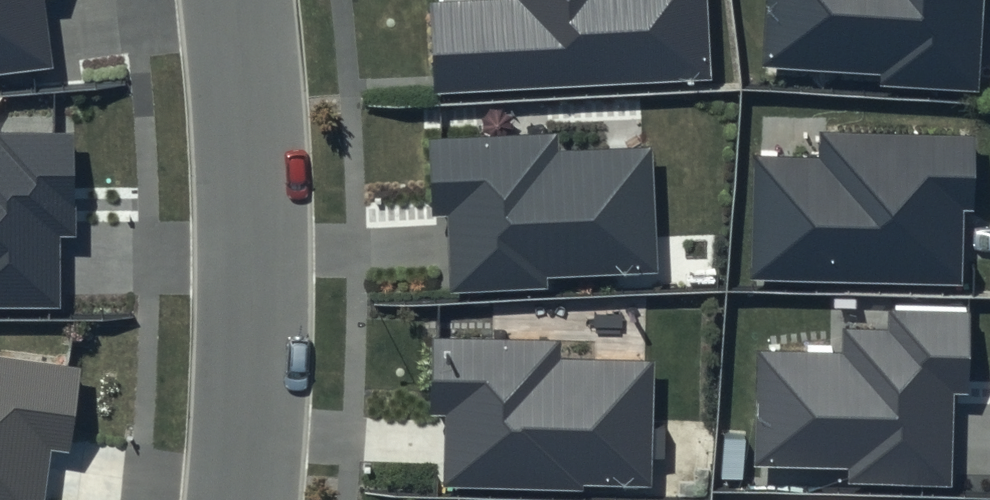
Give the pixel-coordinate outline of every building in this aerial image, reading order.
[(54,67),(46,0),(0,0),(0,74),(54,67)] [(436,1),(441,91),(711,77),(707,0),(454,0),(436,1)] [(764,65),(881,72),(880,85),(979,91),(985,0),(768,0),(764,65)] [(817,161),(756,159),(752,277),(961,285),(964,211),(973,211),(976,135),(819,129),(817,161)] [(58,308),(58,237),(73,237),(73,132),(0,131),(0,308),(58,308)] [(556,134),(430,141),(434,217),(447,217),(451,293),(547,288),(547,277),(660,271),(653,147),(557,152),(556,134)] [(971,313),(890,310),(889,332),(847,331),(846,355),(757,353),(754,466),(848,469),(847,485),(953,488),(957,393),(968,394),(971,313)] [(556,341),(431,338),(429,418),(444,418),(443,487),(650,492),(653,364),(556,362),(556,341)] [(0,354),(0,499),(44,499),(51,451),(72,454),(84,366),(0,354)]
